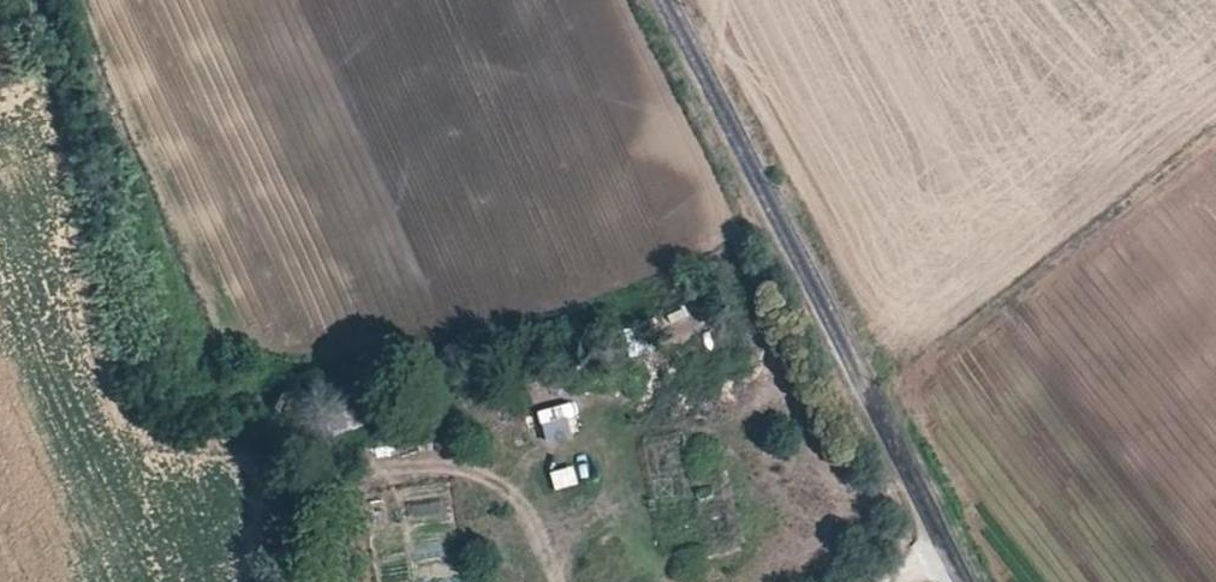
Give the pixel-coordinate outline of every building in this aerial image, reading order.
[(538,413),(545,439),(579,431),(573,405),(538,413)]
